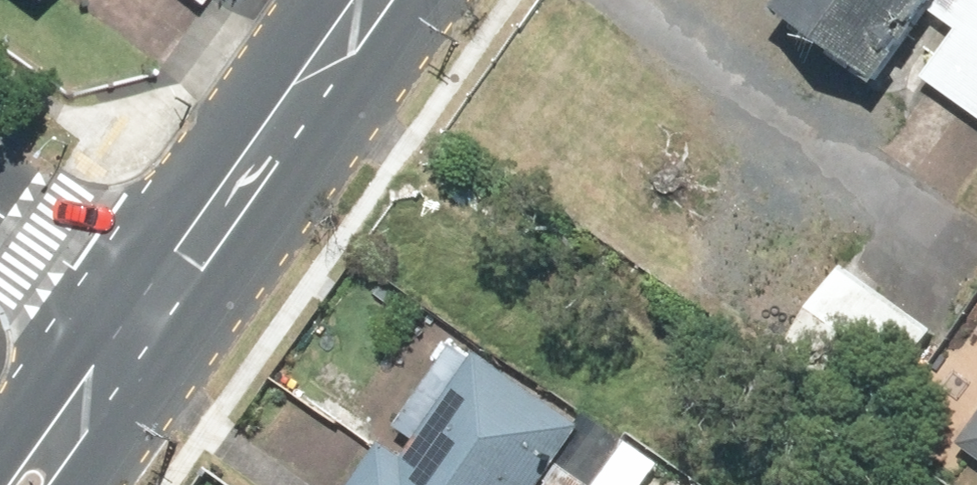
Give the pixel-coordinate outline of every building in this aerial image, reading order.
[(939,0),(792,0),(773,28),(876,96),(939,0)] [(925,83),(976,122),(976,13),(925,83)] [(929,336),(797,254),(742,344),(874,426),(929,336)] [(353,484),(549,484),(586,432),(478,356),(470,366),(446,349),(390,430),(411,445),(399,463),(379,449),(353,484)] [(958,452),(976,465),(976,423),(958,452)] [(658,468),(646,484),(682,484),(658,468)]
